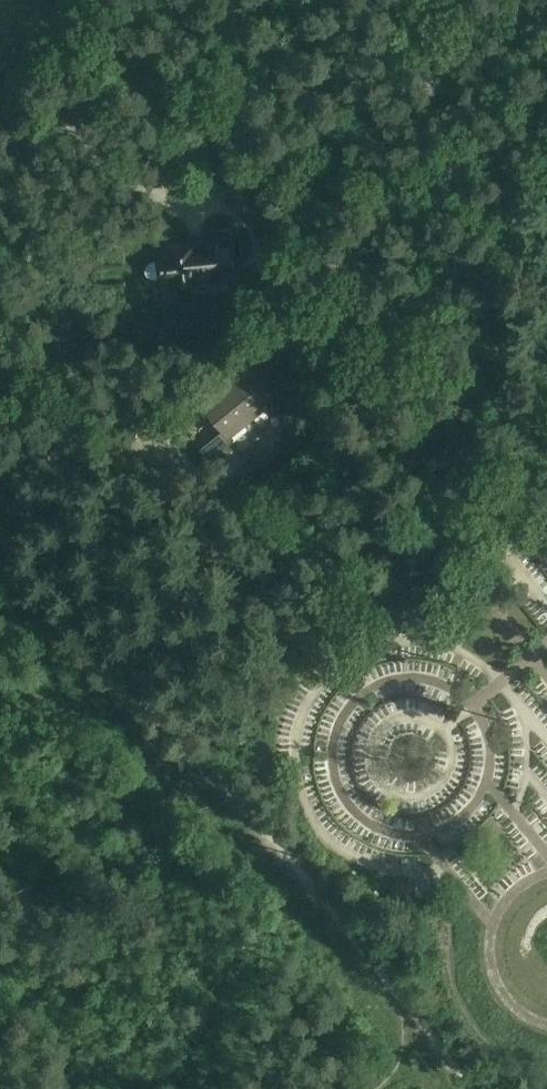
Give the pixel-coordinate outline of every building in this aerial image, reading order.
[(205,173),(234,208),(261,187),(232,151),(205,173)] [(155,279),(159,279),(159,282),(174,280),(175,290),(194,288),(193,278),(200,277),(200,279),(222,277),(222,275),(229,274),(225,234),(206,236),(207,247),(170,250),(171,257),(158,258),(158,260),(153,261),(152,261),(150,262),(148,264),(147,265),(147,266),(146,268),(146,270),(146,271),(146,273),(147,274),(148,276),(149,277),(150,278),(152,279),(153,279),(155,279)] [(201,405),(229,439),(269,407),(240,370),(216,390),(217,392),(201,405)]
